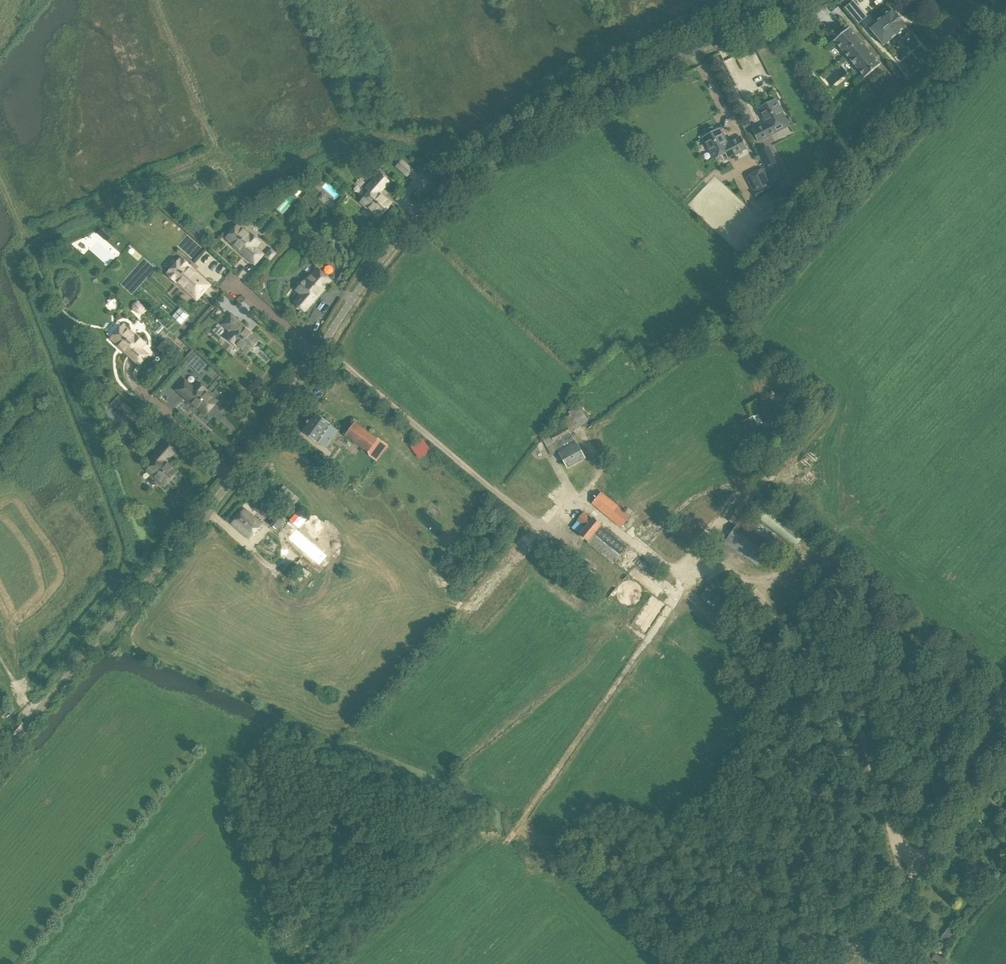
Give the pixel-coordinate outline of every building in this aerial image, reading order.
[(844,8),(857,23),(862,19),(849,4),(844,8)] [(896,16),(891,11),(892,10),(891,9),(868,28),(883,46),(897,34),(901,39),(909,33),(905,28),(906,27),(905,26),(905,27),(900,21),(901,20),(897,16),(896,16)] [(865,77),(880,65),(849,28),(834,41),(865,77)] [(955,40),(950,35),(946,38),(951,44),(955,40)] [(766,123),(761,126),(753,130),(759,142),(772,135),(769,130),(787,121),(776,100),(758,109),(763,118),(764,117),(767,123),(766,124),(766,123)] [(740,136),(730,142),(727,143),(727,144),(724,138),(720,129),(702,138),(713,159),(731,150),(733,155),(747,148),(740,136)] [(829,158),(832,165),(840,160),(837,154),(829,158)] [(407,156),(402,162),(412,172),(418,165),(407,156)] [(765,162),(775,182),(784,178),(774,158),(765,162)] [(758,199),(774,190),(763,168),(748,176),(756,190),(754,191),(758,199)] [(384,197),(380,193),(390,182),(380,173),(370,184),(374,187),(361,202),(379,218),(392,203),(385,197),(384,197)] [(332,212),(337,206),(323,193),(318,199),(332,212)] [(249,235),(238,225),(227,238),(240,250),(239,250),(255,264),(264,254),(256,247),(260,242),(251,234),(249,235)] [(105,232),(101,228),(97,233),(101,236),(105,232)] [(197,236),(203,241),(209,235),(203,229),(197,236)] [(270,260),(276,253),(271,249),(265,256),(270,260)] [(190,266),(182,259),(180,260),(168,273),(169,274),(167,275),(176,282),(177,281),(182,286),(187,291),(190,287),(201,296),(210,286),(199,277),(200,276),(195,272),(194,272),(189,268),(190,266)] [(318,294),(331,280),(318,269),(306,282),(305,281),(297,290),(302,295),(295,303),(305,312),(319,295),(318,294)] [(134,311),(137,313),(138,314),(139,314),(140,314),(142,313),(143,312),(144,311),(144,310),(144,308),(144,307),(143,306),(140,303),(138,302),(136,302),(135,302),(133,304),(133,305),(132,307),(132,308),(133,310),(134,311)] [(215,319),(221,311),(216,307),(210,315),(215,319)] [(248,354),(259,341),(246,330),(247,329),(231,315),(222,325),(230,332),(226,337),(235,345),(236,344),(248,354)] [(134,336),(123,326),(111,339),(124,350),(123,351),(139,365),(148,355),(140,348),(145,343),(135,335),(134,336)] [(158,350),(168,358),(173,352),(163,343),(158,350)] [(194,354),(191,358),(188,362),(200,372),(206,365),(194,354)] [(193,388),(185,380),(176,390),(192,405),(193,404),(206,415),(217,402),(206,392),(207,391),(198,383),(193,388)] [(130,405),(122,414),(130,422),(139,413),(130,405)] [(580,409),(577,405),(568,412),(566,409),(560,414),(572,432),(588,420),(580,409)] [(777,422),(779,426),(786,422),(777,407),(773,409),(780,421),(777,422)] [(326,448),(331,442),(338,431),(331,426),(314,413),(301,431),(319,443),(323,446),(326,448)] [(771,431),(766,422),(763,424),(758,414),(742,421),(752,440),(771,431)] [(377,458),(386,445),(378,439),(355,423),(346,436),(368,452),(369,452),(377,458)] [(577,444),(576,444),(567,427),(551,436),(549,433),(542,437),(547,447),(555,443),(560,453),(568,468),(585,459),(577,444)] [(166,462),(176,450),(166,442),(156,453),(160,456),(147,471),(165,487),(178,472),(170,465),(170,466),(165,462),(165,461),(166,462)] [(621,528),(623,525),(630,517),(601,493),(592,504),(621,528)] [(263,528),(264,526),(262,525),(263,524),(246,510),(233,525),(250,540),(261,527),(263,528)] [(593,520),(584,513),(572,528),(589,542),(589,541),(614,561),(626,547),(601,527),(601,526),(593,519),(593,520)] [(745,513),(724,543),(758,566),(778,536),(745,513)] [(281,525),(285,519),(278,514),(270,524),(277,530),(281,525)] [(308,555),(319,565),(327,556),(297,529),(289,538),(303,551),(305,550),(309,554),(308,555)] [(641,561),(637,565),(644,571),(648,567),(641,561)] [(582,566),(580,574),(587,579),(595,576),(596,568),(589,563),(582,566)] [(700,598),(714,609),(726,594),(712,583),(700,598)] [(939,938),(944,942),(957,928),(952,924),(939,938)] [(935,953),(932,959),(938,963),(937,963),(946,963),(948,960),(935,953)]
